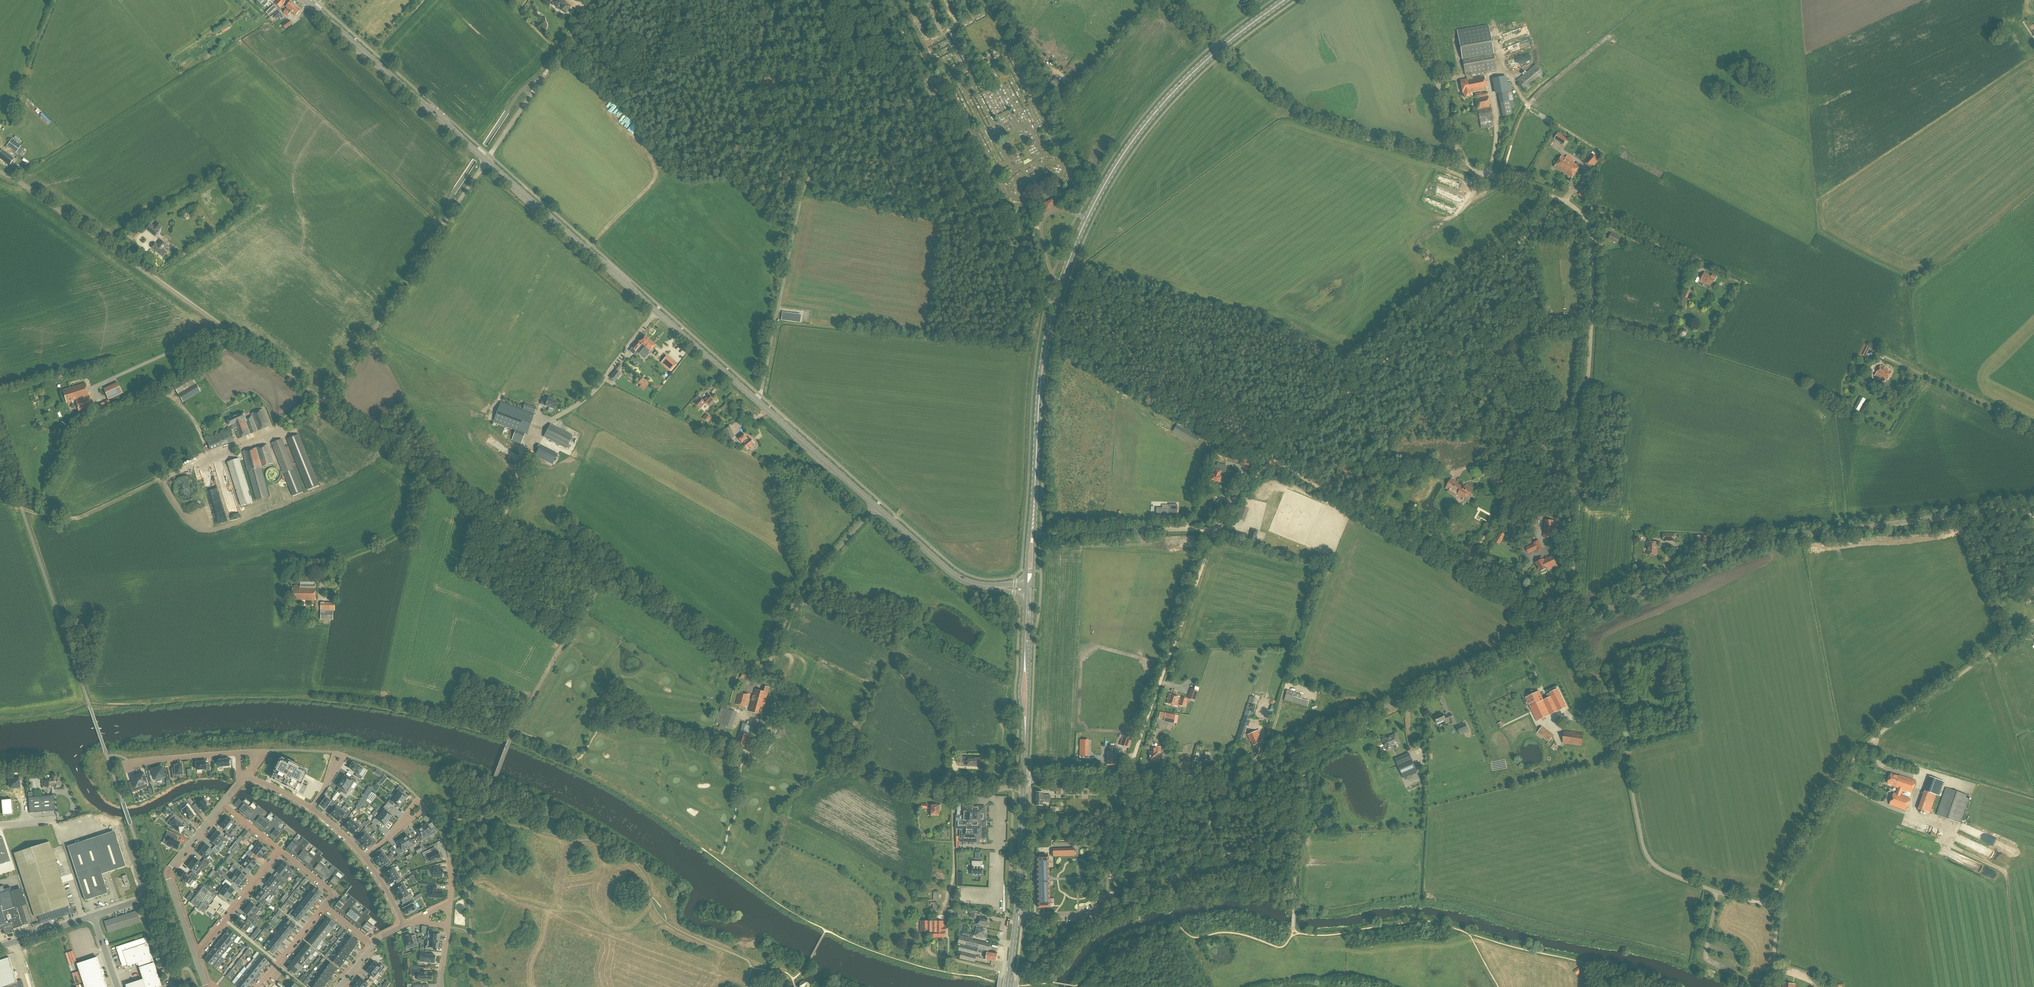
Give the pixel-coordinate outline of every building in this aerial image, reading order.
[(561,0),(556,0),(553,5),(557,8),(557,9),(560,11),(562,11),(566,14),(571,6),(566,3),(567,3),(564,1),(563,1),(561,0)] [(285,14),(294,5),(290,1),(286,7),(287,8),(283,12),(285,14)] [(296,16),(300,10),(294,5),(285,14),(287,16),(291,12),(296,16)] [(285,29),(292,23),(289,20),(282,25),(285,29)] [(1472,78),(1472,75),(1487,72),(1497,71),(1493,49),(1489,25),(1457,30),(1461,55),(1465,76),(1466,76),(1466,79),(1460,81),(1463,94),(1464,97),(1471,96),(1470,93),(1487,89),(1484,76),(1472,78)] [(1525,91),(1544,75),(1535,65),(1516,80),(1525,91)] [(1064,93),(1068,88),(1056,77),(1052,81),(1064,93)] [(1496,86),(1507,84),(1506,77),(1495,79),(1496,86)] [(1511,91),(1498,94),(1500,103),(1502,116),(1512,115),(1512,114),(1511,108),(1509,101),(1513,100),(1511,91)] [(1481,129),(1494,127),(1492,117),(1490,107),(1487,92),(1474,95),(1479,119),(1481,129)] [(610,102),(612,104),(608,109),(610,111),(614,107),(616,109),(614,112),(617,114),(621,110),(611,101),(610,102)] [(1564,145),(1568,139),(1558,133),(1554,139),(1564,145)] [(16,153),(21,145),(12,139),(7,146),(16,153)] [(15,158),(2,149),(0,152),(0,158),(9,165),(15,158)] [(1591,170),(1600,161),(1591,152),(1582,161),(1591,170)] [(1563,172),(1570,161),(1562,156),(1555,167),(1563,172)] [(1572,178),(1579,167),(1570,161),(1563,172),(1572,178)] [(1592,190),(1588,185),(1586,187),(1586,186),(1578,194),(1583,199),(1591,191),(1592,190)] [(1047,210),(1056,205),(1053,199),(1044,203),(1047,210)] [(158,231),(161,226),(157,223),(153,227),(150,224),(146,229),(155,237),(159,231),(158,231)] [(1617,243),(1620,238),(1611,233),(1609,239),(1617,243)] [(168,246),(160,239),(156,244),(155,243),(151,248),(163,257),(167,252),(164,250),(168,246)] [(1711,286),(1715,278),(1704,272),(1700,280),(1711,286)] [(1686,309),(1690,300),(1687,298),(1691,290),(1686,289),(1680,303),(1679,306),(1686,309)] [(800,323),(801,314),(782,312),(781,320),(800,323)] [(1683,337),(1686,336),(1687,333),(1686,330),(1683,328),(1680,329),(1679,332),(1680,336),(1683,337)] [(643,345),(648,339),(649,337),(647,335),(645,336),(644,335),(642,338),(640,337),(631,347),(635,351),(638,348),(642,344),(643,345)] [(648,339),(643,345),(644,346),(641,350),(644,353),(642,356),(645,358),(646,359),(647,359),(648,358),(649,357),(647,356),(651,352),(650,351),(655,345),(648,339)] [(1860,354),(1868,357),(1872,347),(1865,343),(1860,354)] [(676,364),(669,359),(667,362),(664,365),(670,370),(676,364)] [(651,371),(656,365),(653,362),(648,368),(651,371)] [(615,382),(621,374),(618,371),(621,366),(619,364),(615,369),(609,377),(615,382)] [(1884,367),(1881,365),(1875,376),(1885,381),(1886,380),(1887,380),(1892,372),(1889,370),(1889,369),(1884,367)] [(183,402),(201,392),(191,375),(173,386),(183,402)] [(643,391),(648,385),(641,379),(638,382),(641,384),(639,387),(643,391)] [(123,393),(118,382),(104,389),(109,399),(123,393)] [(93,406),(85,383),(63,390),(67,403),(76,400),(79,411),(93,406)] [(709,406),(715,400),(709,394),(703,400),(700,397),(694,403),(700,409),(705,403),(709,406)] [(1859,411),(1865,399),(1860,396),(1854,408),(1859,411)] [(554,409),(557,401),(548,398),(546,402),(542,401),(541,404),(545,406),(554,409)] [(98,411),(111,405),(108,399),(95,405),(98,411)] [(527,434),(534,414),(500,401),(493,422),(515,430),(513,437),(522,440),(525,434),(527,434)] [(534,414),(537,407),(525,403),(523,409),(534,414)] [(269,426),(263,409),(250,414),(251,416),(246,418),(243,412),(242,413),(227,420),(231,427),(233,426),(238,439),(269,426)] [(566,448),(573,435),(550,423),(543,437),(566,448)] [(728,440),(735,437),(730,426),(723,429),(728,440)] [(1198,445),(1200,441),(1177,428),(1175,432),(1198,445)] [(211,451),(234,441),(229,429),(206,439),(211,451)] [(749,440),(744,434),(739,438),(743,443),(748,449),(754,443),(750,439),(749,440)] [(298,435),(287,439),(307,489),(319,485),(298,435)] [(303,492),(295,473),(281,439),(271,443),(285,477),(292,496),(303,492)] [(311,451),(313,450),(319,464),(325,461),(317,441),(309,444),(311,451)] [(269,497),(261,467),(262,467),(261,467),(273,464),(267,444),(242,451),(247,471),(248,471),(256,500),(269,497)] [(552,464),(558,454),(540,445),(535,456),(552,464)] [(241,506),(252,502),(239,459),(227,462),(241,506)] [(1247,459),(1242,463),(1249,471),(1254,468),(1247,459)] [(1212,475),(1211,480),(1219,482),(1221,477),(1219,477),(1221,472),(1225,473),(1227,465),(1218,462),(1217,466),(1215,465),(1214,470),(1215,470),(1214,475),(1212,475)] [(280,477),(280,476),(280,475),(280,473),(279,472),(278,471),(277,470),(276,469),(275,469),(273,469),(272,469),(271,469),(270,470),(268,471),(268,472),(267,473),(266,474),(266,476),(266,477),(267,478),(267,480),(268,481),(269,482),(270,482),(272,483),(273,483),(274,483),(276,482),(277,482),(278,481),(279,480),(280,479),(280,477)] [(198,492),(198,489),(198,487),(197,485),(196,482),(195,481),(193,479),(191,478),(189,477),(186,477),(184,477),(182,477),(179,478),(177,480),(176,481),(175,483),(174,486),(173,488),(173,490),(174,493),(175,495),(176,497),(177,499),(179,500),(182,501),(184,502),(186,502),(189,501),(191,501),(193,500),(195,498),(196,496),(197,494),(198,492)] [(1464,488),(1456,484),(1457,482),(1451,479),(1446,489),(1449,490),(1447,492),(1466,502),(1473,488),(1466,484),(1464,488)] [(1177,520),(1177,504),(1169,504),(1169,508),(1156,508),(1156,516),(1169,516),(1169,520),(1177,520)] [(1238,506),(1233,518),(1244,522),(1249,509),(1238,506)] [(1545,520),(1544,534),(1544,537),(1552,537),(1552,533),(1555,533),(1556,529),(1556,526),(1553,525),(1553,521),(1545,520)] [(1255,543),(1258,531),(1252,529),(1249,542),(1255,543)] [(1499,545),(1505,534),(1500,532),(1494,542),(1499,545)] [(1675,541),(1675,533),(1663,532),(1662,541),(1675,541)] [(1539,540),(1533,543),(1534,544),(1536,549),(1537,551),(1543,548),(1539,540)] [(1657,555),(1657,542),(1648,542),(1647,555),(1657,555)] [(1536,549),(1534,544),(1526,548),(1528,553),(1536,549)] [(1547,562),(1545,563),(1543,560),(1542,557),(1539,558),(1540,561),(1536,563),(1540,571),(1546,568),(1547,570),(1556,565),(1553,558),(1547,560),(1547,562)] [(315,600),(315,578),(315,576),(300,575),(300,586),(293,585),(293,588),(292,588),(292,600),(315,600)] [(2033,585),(2033,584),(2029,587),(2028,584),(2021,589),(2024,595),(2029,593),(2033,599),(2033,598),(2033,585)] [(321,602),(320,620),(333,620),(333,610),(334,610),(335,601),(331,601),(331,602),(321,602)] [(762,715),(769,687),(763,686),(762,691),(755,689),(748,711),(762,715)] [(1198,691),(1199,687),(1195,686),(1194,690),(1191,689),(1188,698),(1194,700),(1198,691)] [(1543,700),(1541,697),(1539,691),(1526,698),(1537,721),(1550,714),(1550,715),(1566,707),(1557,689),(1546,694),(1548,698),(1543,700)] [(1307,706),(1308,702),(1294,698),(1296,693),(1287,690),(1284,700),(1307,706)] [(747,707),(750,695),(739,691),(735,704),(747,707)] [(1181,701),(1179,700),(1180,697),(1169,694),(1166,703),(1177,706),(1178,702),(1180,702),(1179,705),(1185,706),(1187,699),(1182,697),(1181,701)] [(1340,711),(1344,710),(1348,708),(1347,703),(1338,706),(1340,711)] [(732,728),(737,712),(721,707),(716,723),(732,728)] [(1177,723),(1178,716),(1175,715),(1165,713),(1160,712),(1159,719),(1164,720),(1164,721),(1174,723),(1177,723)] [(1444,717),(1442,713),(1434,717),(1436,723),(1437,725),(1444,721),(1444,722),(1449,720),(1450,724),(1455,722),(1451,714),(1444,717)] [(1249,724),(1250,720),(1249,719),(1249,717),(1244,715),(1242,722),(1237,736),(1238,736),(1237,739),(1242,740),(1242,737),(1243,738),(1247,723),(1249,724)] [(739,732),(739,733),(739,732),(735,744),(747,748),(751,736),(754,727),(743,723),(739,732)] [(1467,729),(1464,723),(1456,727),(1459,733),(1460,735),(1468,731),(1467,730),(1467,729)] [(1553,741),(1556,735),(1543,727),(1539,734),(1553,741)] [(1260,742),(1259,738),(1256,731),(1247,735),(1250,741),(1251,741),(1253,745),(1260,742)] [(1582,746),(1584,733),(1564,731),(1563,744),(1582,746)] [(1129,748),(1132,737),(1123,734),(1119,745),(1129,748)] [(1387,751),(1394,748),(1393,746),(1399,743),(1395,734),(1382,740),(1387,751)] [(1115,752),(1115,746),(1109,746),(1109,752),(1107,752),(1107,764),(1115,764),(1115,752)] [(1161,753),(1161,747),(1155,746),(1155,748),(1151,748),(1151,752),(1150,752),(1150,760),(1157,760),(1158,753),(1161,753)] [(1409,753),(1395,759),(1403,778),(1417,772),(1409,753)] [(966,757),(962,757),(963,755),(956,755),(956,763),(966,763),(966,766),(983,766),(983,758),(966,757)] [(289,759),(283,756),(281,759),(280,759),(274,772),(275,772),(272,778),(273,779),(273,780),(295,791),(296,790),(297,791),(300,785),(301,785),(308,773),(307,772),(308,769),(302,766),(301,766),(299,765),(298,765),(298,764),(293,761),(293,762),(292,762),(292,761),(289,760),(289,759)] [(218,760),(218,767),(230,766),(230,765),(232,765),(232,759),(229,760),(229,759),(218,760)] [(196,770),(206,770),(206,771),(210,771),(209,763),(206,764),(206,761),(201,761),(200,761),(196,761),(196,762),(195,762),(196,770)] [(349,769),(356,774),(355,776),(361,780),(363,777),(359,775),(364,768),(352,761),(349,766),(350,767),(349,769)] [(182,763),(181,764),(181,763),(177,763),(178,764),(176,764),(176,765),(174,765),(174,768),(172,768),(173,778),(178,778),(178,775),(183,775),(182,763)] [(165,777),(162,767),(158,769),(157,768),(152,769),(154,775),(149,776),(151,781),(152,781),(153,783),(156,782),(156,779),(165,777)] [(148,784),(144,772),(143,772),(143,771),(135,774),(135,775),(131,777),(133,783),(129,785),(132,793),(137,791),(136,788),(148,784)] [(1899,776),(1891,773),(1888,783),(1896,786),(1895,787),(1898,788),(1896,793),(1893,792),(1889,805),(1906,811),(1910,798),(1901,795),(1903,790),(1912,793),(1916,781),(1900,775),(1899,776)] [(53,775),(53,776),(50,776),(51,778),(48,779),(44,780),(45,787),(49,787),(49,788),(54,787),(62,786),(61,775),(59,775),(53,775)] [(344,776),(341,781),(351,787),(354,782),(355,783),(357,780),(352,777),(351,778),(348,776),(347,777),(344,776)] [(1924,791),(1936,795),(1939,796),(1944,781),(1929,776),(1924,791)] [(19,778),(10,779),(11,787),(20,786),(19,780),(23,780),(23,777),(19,777),(19,778)] [(44,789),(43,778),(34,779),(35,789),(44,789)] [(349,790),(351,787),(341,781),(337,786),(343,789),(341,792),(346,795),(349,790)] [(397,790),(394,795),(403,802),(407,797),(402,794),(405,790),(399,786),(397,789),(397,790)] [(1056,791),(1056,794),(1058,794),(1061,794),(1061,791),(1061,786),(1053,786),(1053,791),(1056,791)] [(1960,823),(1970,796),(1946,788),(1936,815),(1960,823)] [(1932,813),(1933,810),(1931,809),(1936,795),(1924,791),(1918,809),(1930,814),(1930,813),(1932,813)] [(358,804),(362,806),(368,798),(363,795),(358,804)] [(399,807),(403,802),(394,795),(388,802),(393,806),(394,803),(399,807)] [(56,811),(54,796),(29,798),(30,813),(56,811)] [(329,804),(331,806),(335,801),(332,799),(331,801),(326,797),(320,805),(325,809),(329,804)] [(12,799),(2,800),(3,815),(13,814),(12,799)] [(196,803),(192,806),(196,810),(200,807),(204,812),(209,808),(206,804),(207,804),(204,799),(196,804),(196,803)] [(238,811),(243,814),(250,806),(243,801),(242,802),(239,799),(234,805),(240,809),(238,811)] [(196,815),(188,803),(185,806),(186,807),(182,811),(184,814),(186,817),(186,816),(189,821),(194,817),(194,816),(196,815)] [(939,816),(940,805),(931,804),(931,805),(929,805),(929,812),(930,812),(930,815),(939,816)] [(329,814),(334,818),(342,809),(337,805),(329,814)] [(250,816),(253,818),(261,808),(258,806),(255,810),(250,806),(243,814),(248,818),(250,816)] [(385,806),(379,813),(388,820),(392,816),(388,812),(390,809),(385,806)] [(977,837),(981,837),(981,826),(984,826),(984,825),(984,821),(984,807),(964,806),(963,816),(956,815),(956,829),(960,829),(960,832),(959,841),(977,841),(977,837)] [(254,823),(259,827),(266,819),(261,815),(264,811),(261,808),(253,818),(256,821),(254,823)] [(342,809),(334,818),(339,822),(346,812),(342,809)] [(385,825),(388,820),(379,813),(373,820),(378,824),(380,822),(385,825)] [(173,814),(170,818),(174,821),(170,825),(174,828),(173,829),(177,832),(178,831),(181,833),(183,830),(182,830),(184,827),(181,824),(183,821),(173,814)] [(269,831),(279,819),(275,816),(271,822),(266,818),(266,819),(259,827),(264,831),(266,829),(269,831)] [(344,826),(348,830),(356,822),(355,822),(352,819),(352,818),(350,816),(346,820),(348,822),(344,826)] [(224,822),(234,830),(238,826),(230,819),(228,818),(227,819),(226,819),(224,822)] [(279,819),(269,831),(272,834),(270,836),(275,840),(282,831),(278,827),(282,821),(279,819)] [(231,834),(234,830),(224,822),(221,827),(226,831),(225,834),(229,837),(231,835),(231,834)] [(356,822),(348,830),(352,835),(357,830),(359,832),(363,828),(356,822)] [(427,824),(422,827),(428,837),(436,832),(433,827),(430,829),(427,824)] [(420,842),(428,837),(422,827),(417,830),(420,835),(417,837),(420,842)] [(361,844),(370,836),(366,832),(367,831),(365,829),(360,833),(362,835),(357,840),(361,844)] [(213,835),(222,843),(226,838),(225,837),(217,831),(213,835)] [(167,832),(165,837),(169,838),(166,844),(167,845),(166,846),(171,848),(171,847),(177,849),(180,843),(176,841),(178,837),(167,832)] [(213,835),(209,840),(216,846),(214,847),(219,851),(221,849),(220,848),(223,844),(222,843),(213,835)] [(11,861),(3,836),(0,837),(0,865),(11,861)] [(374,840),(370,836),(361,844),(365,848),(368,846),(369,847),(371,845),(372,846),(377,842),(375,839),(374,840)] [(408,836),(402,839),(408,849),(416,844),(413,839),(411,841),(408,836)] [(85,901),(101,896),(108,893),(102,874),(126,866),(119,846),(120,844),(119,844),(117,837),(70,853),(85,901)] [(296,853),(306,841),(303,838),(298,844),(293,840),(286,849),(291,853),(293,851),(296,853)] [(408,849),(402,839),(397,842),(400,847),(397,849),(401,854),(403,852),(403,851),(408,848),(408,849)] [(254,847),(264,854),(268,850),(257,841),(253,846),(254,847)] [(309,843),(306,841),(296,853),(299,856),(297,858),(302,862),(310,853),(305,849),(309,843)] [(70,905),(49,842),(14,853),(35,917),(38,916),(40,923),(74,912),(72,905),(70,905)] [(202,849),(212,857),(216,853),(214,851),(206,844),(202,849)] [(260,859),(264,854),(254,847),(251,851),(260,859)] [(1075,848),(1053,849),(1053,857),(1075,856),(1075,848)] [(202,849),(198,854),(205,859),(203,861),(208,865),(210,863),(209,862),(212,857),(202,849)] [(433,849),(424,852),(426,856),(429,854),(432,861),(433,860),(434,861),(443,857),(442,856),(443,856),(442,853),(441,853),(440,850),(434,852),(433,849)] [(310,853),(302,862),(307,866),(309,863),(312,866),(320,856),(322,854),(318,851),(314,856),(310,853)] [(376,863),(385,857),(381,852),(373,858),(376,863)] [(243,860),(253,868),(257,863),(247,856),(243,860)] [(318,875),(325,866),(320,862),(323,858),(320,856),(312,866),(315,868),(313,871),(318,875)] [(1050,907),(1049,882),(1048,856),(1037,856),(1038,882),(1038,907),(1050,907)] [(376,863),(380,869),(389,862),(385,857),(376,863)] [(195,858),(191,863),(201,871),(205,866),(206,867),(208,865),(203,861),(201,863),(195,858)] [(253,868),(243,860),(240,865),(249,872),(253,868)] [(972,861),(972,865),(973,865),(972,875),(975,875),(975,876),(979,876),(979,875),(982,875),(982,868),(981,868),(981,865),(982,865),(982,861),(972,861)] [(279,867),(290,875),(289,874),(292,870),(284,862),(282,864),(279,867)] [(195,874),(198,875),(201,871),(191,863),(187,867),(195,874)] [(328,879),(336,868),(332,866),(329,870),(325,866),(318,875),(323,878),(325,876),(328,879)] [(443,869),(440,869),(440,866),(434,866),(434,869),(433,869),(432,877),(442,878),(443,869)] [(290,875),(279,867),(280,867),(276,872),(286,879),(290,875)] [(235,868),(232,873),(242,881),(246,877),(235,868)] [(336,868),(328,879),(331,881),(329,883),(334,887),(340,879),(336,875),(339,871),(336,868)] [(387,879),(396,874),(392,868),(384,874),(387,879)] [(179,877),(183,880),(181,882),(184,885),(186,883),(187,883),(191,886),(195,881),(191,878),(192,877),(184,871),(183,873),(183,872),(179,877)] [(238,886),(242,881),(232,873),(228,877),(238,886)] [(387,879),(390,884),(399,879),(396,874),(387,879)] [(273,876),(269,880),(278,888),(280,885),(282,887),(286,882),(281,878),(279,881),(273,876)] [(278,888),(269,880),(266,885),(271,890),(270,892),(275,896),(276,895),(277,894),(274,892),(278,888)] [(394,890),(396,895),(407,890),(403,882),(398,884),(399,887),(394,890)] [(222,887),(231,895),(235,890),(225,883),(222,887)] [(429,897),(442,898),(443,891),(436,891),(437,885),(430,884),(429,897)] [(1,906),(0,906),(0,926),(1,930),(4,929),(5,935),(12,932),(14,932),(13,929),(28,924),(22,905),(17,906),(11,887),(4,889),(3,886),(0,887),(0,904),(1,906)] [(191,903),(203,913),(209,906),(216,896),(203,886),(191,903)] [(231,895),(222,887),(221,886),(217,891),(228,899),(231,895)] [(310,891),(318,898),(322,893),(313,886),(309,890),(310,891)] [(262,889),(258,894),(267,901),(269,899),(271,900),(275,896),(270,892),(268,894),(262,889)] [(407,901),(413,898),(414,898),(412,894),(410,895),(407,890),(396,895),(399,900),(405,897),(407,901)] [(307,895),(315,902),(318,898),(310,891),(307,895)] [(265,904),(267,901),(258,894),(255,898),(266,907),(267,905),(265,904)] [(957,909),(956,894),(951,894),(951,905),(952,905),(952,909),(948,910),(948,921),(957,920),(957,909)] [(307,895),(304,899),(312,906),(315,902),(307,895)] [(344,911),(354,899),(351,896),(346,902),(341,898),(334,907),(339,911),(341,909),(344,911)] [(404,913),(405,912),(406,915),(412,912),(412,913),(412,912),(415,911),(415,910),(417,909),(414,903),(415,902),(413,898),(407,901),(406,902),(409,905),(403,909),(402,910),(403,910),(404,913)] [(304,899),(301,903),(309,910),(312,906),(304,899)] [(357,911),(353,907),(357,902),(354,899),(344,911),(347,914),(345,916),(350,920),(357,911)] [(251,903),(247,907),(256,915),(260,910),(261,912),(263,909),(258,906),(257,908),(251,903)] [(306,914),(309,910),(301,903),(297,907),(306,914)] [(209,907),(207,910),(214,916),(217,912),(209,907)] [(243,912),(248,916),(247,918),(253,923),(255,921),(253,919),(256,915),(247,907),(243,912)] [(297,907),(294,911),(303,918),(306,914),(297,907)] [(367,915),(370,912),(366,909),(362,914),(357,911),(350,920),(355,924),(357,922),(360,924),(367,915)] [(108,932),(140,922),(136,911),(105,921),(108,932)] [(299,921),(303,918),(294,911),(291,915),(299,921)] [(980,914),(975,913),(971,912),(970,917),(979,919),(978,924),(987,926),(987,925),(988,925),(988,923),(988,922),(988,919),(983,918),(983,917),(981,917),(981,914),(980,914)] [(367,915),(360,924),(363,927),(361,929),(367,934),(373,925),(368,921),(371,917),(367,915)] [(242,929),(246,931),(252,924),(247,920),(245,922),(239,917),(238,919),(238,918),(234,923),(242,929)] [(325,922),(332,928),(336,924),(335,924),(328,918),(325,922)] [(283,923),(292,930),(296,926),(287,919),(283,923)] [(945,937),(946,928),(944,928),(944,921),(920,921),(920,932),(933,932),(933,937),(945,937)] [(321,926),(329,932),(332,928),(325,922),(321,926)] [(280,927),(289,934),(292,930),(283,923),(280,927)] [(978,926),(973,925),(973,926),(972,926),(972,929),(976,930),(975,936),(984,938),(984,937),(985,936),(985,934),(984,934),(985,930),(977,929),(978,926)] [(329,932),(321,926),(318,930),(326,936),(329,932)] [(280,927),(277,931),(286,938),(289,934),(280,927)] [(224,934),(233,941),(234,942),(238,936),(229,929),(224,934)] [(326,936),(318,930),(315,934),(323,940),(326,936)] [(283,942),(286,938),(277,931),(278,932),(275,935),(283,942)] [(427,940),(438,941),(439,934),(434,934),(434,931),(433,931),(428,931),(427,940)] [(419,946),(415,935),(411,936),(410,933),(408,934),(408,933),(403,935),(404,939),(405,939),(407,945),(410,944),(411,948),(419,946)] [(221,939),(229,946),(233,941),(224,934),(221,939)] [(315,934),(312,938),(320,944),(319,943),(322,940),(323,941),(323,940),(315,934)] [(271,939),(279,946),(283,942),(275,935),(271,939)] [(990,943),(972,939),(960,936),(959,936),(958,943),(960,944),(958,951),(961,952),(959,959),(975,962),(978,950),(984,952),(983,957),(985,957),(986,957),(986,959),(996,961),(997,953),(988,951),(990,943)] [(154,963),(146,937),(116,947),(122,966),(127,964),(128,966),(138,963),(143,979),(126,985),(126,986),(159,986),(162,986),(154,962),(154,963)] [(348,941),(355,947),(358,943),(351,937),(348,941)] [(316,949),(320,944),(312,938),(308,942),(316,949)] [(221,939),(216,944),(225,952),(230,946),(229,946),(221,939)] [(269,944),(276,950),(279,946),(271,939),(271,940),(272,940),(269,944)] [(437,948),(438,941),(427,940),(427,946),(426,946),(425,949),(432,950),(432,948),(437,948)] [(344,945),(345,945),(352,951),(355,947),(348,941),(344,945)] [(221,957),(225,952),(216,944),(212,949),(221,957)] [(276,950),(269,944),(266,948),(273,954),(276,950)] [(311,955),(312,955),(316,951),(307,944),(304,948),(312,955),(311,955)] [(352,951),(345,945),(341,949),(342,949),(349,955),(352,951)] [(312,955),(304,948),(300,952),(307,958),(308,959),(308,958),(311,955),(312,955)] [(221,957),(212,949),(208,955),(217,962),(221,957)] [(338,953),(339,953),(346,959),(349,955),(342,949),(338,953)] [(419,962),(434,963),(435,955),(426,954),(427,951),(420,951),(419,962)] [(307,958),(300,952),(297,956),(304,962),(307,958)] [(256,960),(264,967),(269,961),(260,953),(255,959),(256,960)] [(346,960),(346,959),(339,953),(335,957),(336,958),(343,964),(346,960)] [(213,967),(217,962),(208,955),(204,960),(213,967)] [(304,962),(297,956),(294,960),(302,966),(305,962),(304,962)] [(0,961),(0,986),(24,986),(22,980),(17,982),(15,975),(18,975),(17,971),(14,972),(9,957),(0,961)] [(107,986),(97,958),(78,964),(85,986),(104,986),(107,986)] [(336,958),(332,962),(340,968),(343,964),(336,958)] [(253,964),(261,970),(264,967),(256,960),(253,964)] [(298,970),(300,971),(303,967),(302,966),(294,960),(291,964),(298,970)] [(326,966),(326,967),(326,966),(334,973),(334,972),(337,968),(329,962),(326,966)] [(374,962),(370,967),(378,974),(382,969),(384,970),(386,968),(381,964),(379,966),(374,962)] [(249,969),(257,976),(261,970),(253,964),(249,969)] [(287,968),(290,970),(289,972),(291,974),(292,972),(294,974),(298,970),(291,964),(287,968)] [(321,969),(323,971),(324,971),(331,977),(334,973),(334,972),(334,973),(327,967),(326,966),(326,967),(324,969),(322,967),(321,969)] [(370,967),(366,972),(371,976),(369,978),(374,982),(376,980),(375,979),(377,975),(378,974),(370,967)] [(257,976),(249,969),(248,968),(243,974),(253,981),(257,976)] [(426,981),(426,980),(432,980),(432,972),(426,972),(422,972),(418,972),(418,968),(411,968),(411,974),(418,974),(418,980),(421,980),(421,981),(426,981)] [(331,977),(324,971),(323,971),(321,973),(319,972),(318,973),(320,975),(328,981),(331,977)] [(243,974),(239,979),(248,986),(253,981),(243,974)] [(325,985),(328,981),(320,975),(317,979),(318,980),(325,985)] [(356,983),(361,986),(367,986),(369,986),(370,986),(372,984),(368,980),(366,983),(360,978),(356,983)] [(239,979),(235,985),(238,986),(248,986),(239,979)]
